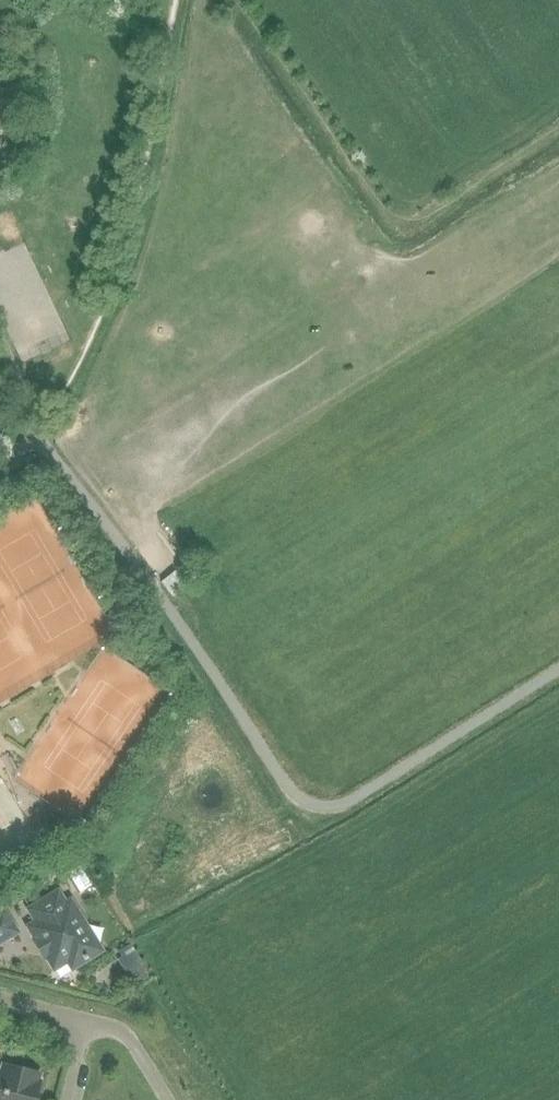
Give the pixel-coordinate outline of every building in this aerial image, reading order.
[(1,112),(12,111),(10,97),(0,99),(0,106),(1,112)] [(12,111),(1,112),(3,126),(14,125),(12,111)] [(73,967),(100,950),(70,902),(65,905),(58,893),(31,909),(38,922),(30,927),(55,967),(68,959),(73,967)] [(4,910),(0,912),(0,942),(18,932),(4,910)] [(131,944),(120,950),(130,967),(126,969),(134,984),(148,976),(140,962),(141,961),(131,944)] [(40,1084),(35,1083),(37,1073),(12,1066),(9,1076),(0,1074),(0,1099),(36,1099),(40,1084)]
